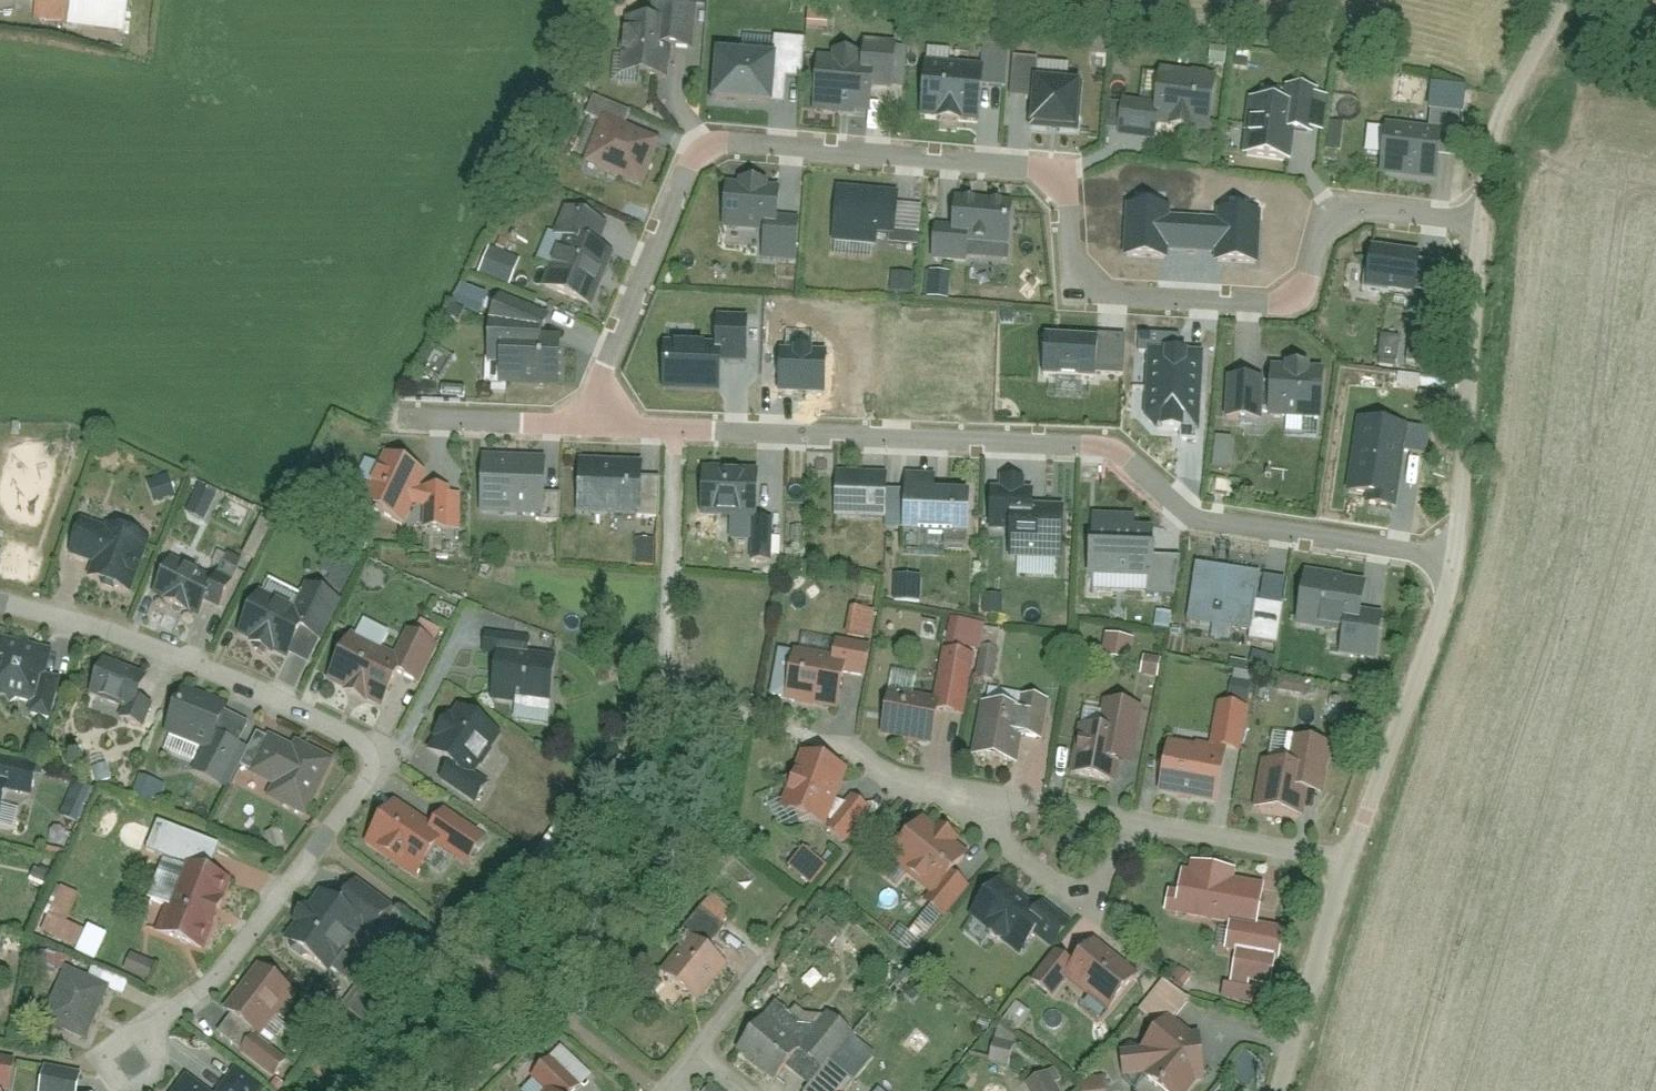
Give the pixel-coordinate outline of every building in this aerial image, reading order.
[(36,23),(74,29),(74,30),(128,38),(133,0),(39,0),(36,23)] [(670,56),(698,58),(701,14),(669,11),(668,28),(626,24),(619,86),(666,91),(670,56)] [(717,55),(714,104),(773,108),(777,60),(717,55)] [(820,66),(816,118),(875,122),(877,97),(897,96),(896,56),(868,57),(869,69),(820,66)] [(986,70),(928,66),(924,120),(982,123),(986,70)] [(1167,75),(1164,105),(1130,100),(1129,111),(1114,109),(1111,137),(1125,139),(1125,140),(1163,145),(1166,126),(1220,133),(1227,83),(1167,75)] [(1082,87),(1036,83),(1032,127),(1078,131),(1082,87)] [(1297,107),(1251,101),(1244,157),(1289,162),(1297,107)] [(1438,114),(1435,134),(1390,128),(1382,178),(1443,187),(1447,160),(1462,162),(1468,118),(1438,114)] [(610,123),(590,169),(645,192),(664,146),(610,123)] [(740,187),(728,186),(725,226),(779,230),(782,189),(769,189),(769,185),(740,183),(740,187)] [(837,190),(831,249),(920,258),(926,199),(837,190)] [(973,265),(974,264),(1011,269),(1018,212),(962,205),(959,229),(942,227),(937,260),(973,265)] [(1171,211),(1129,208),(1126,259),(1167,262),(1168,249),(1217,252),(1216,265),(1258,267),(1262,216),(1219,214),(1218,220),(1170,217),(1171,211)] [(574,225),(547,292),(593,310),(620,243),(574,225)] [(1423,256),(1372,249),(1367,287),(1417,294),(1423,256)] [(490,349),(487,388),(568,396),(572,356),(548,354),(549,338),(556,323),(505,302),(495,326),(497,327),(495,350),(490,349)] [(1099,340),(1047,339),(1046,379),(1098,380),(1099,340)] [(666,350),(665,387),(718,389),(719,351),(666,350)] [(781,353),(780,395),(829,395),(830,353),(781,353)] [(1200,434),(1204,356),(1149,353),(1146,418),(1158,432),(1200,434)] [(1325,372),(1273,369),(1271,418),(1322,420),(1325,372)] [(1262,422),(1264,381),(1228,379),(1226,420),(1262,422)] [(1410,429),(1362,421),(1351,490),(1399,497),(1410,429)] [(418,491),(425,475),(386,458),(365,504),(404,522),(411,505),(426,509),(425,530),(451,532),(453,491),(427,490),(427,493),(418,491)] [(488,461),(485,521),(548,524),(551,464),(488,461)] [(584,462),(583,513),(645,515),(647,464),(584,462)] [(709,472),(707,523),(762,525),(763,474),(709,472)] [(836,475),(835,516),(887,519),(889,477),(836,475)] [(664,524),(666,483),(648,482),(646,523),(664,524)] [(150,493),(158,510),(176,501),(168,485),(150,493)] [(907,487),(905,539),(971,542),(973,490),(907,487)] [(1001,488),(999,532),(1013,532),(1011,559),(1065,561),(1067,518),(1030,516),(1031,490),(1001,488)] [(191,497),(193,510),(212,507),(210,493),(191,497)] [(1092,520),(1091,577),(1155,578),(1156,530),(1135,529),(1135,521),(1092,520)] [(759,568),(780,570),(783,527),(762,526),(759,568)] [(90,527),(77,562),(99,570),(93,584),(132,599),(151,550),(153,544),(113,529),(111,534),(90,527)] [(221,574),(220,575),(182,556),(160,600),(205,622),(211,609),(226,617),(242,585),(221,574)] [(1261,575),(1197,566),(1189,622),(1253,631),(1261,575)] [(1350,636),(1346,658),(1383,664),(1390,624),(1369,620),(1375,584),(1309,573),(1300,628),(1350,636)] [(293,663),(307,634),(326,643),(345,603),(310,587),(297,613),(264,597),(244,640),(293,663)] [(879,616),(856,612),(851,640),(874,644),(879,616)] [(356,639),(332,686),(387,714),(406,678),(420,686),(439,651),(411,636),(398,661),(356,639)] [(852,715),(857,679),(868,681),(873,646),(840,641),(836,666),(798,660),(791,706),(852,715)] [(0,647),(0,703),(34,712),(32,719),(55,725),(66,685),(46,680),(52,657),(1,644),(0,647)] [(980,683),(997,687),(1004,654),(987,651),(980,683)] [(974,716),(982,660),(954,656),(947,712),(974,716)] [(506,657),(501,705),(559,712),(564,663),(506,657)] [(1148,660),(1144,684),(1163,688),(1167,664),(1148,660)] [(95,700),(128,715),(124,724),(145,734),(159,705),(147,700),(153,687),(111,667),(95,700)] [(900,675),(887,739),(936,749),(945,707),(916,701),(921,680),(900,675)] [(1290,689),(1288,702),(1311,705),(1313,692),(1290,689)] [(249,749),(223,738),(234,713),(187,692),(167,738),(208,756),(197,780),(229,794),(249,749)] [(1024,743),(1046,747),(1053,704),(1027,701),(1025,716),(985,710),(977,761),(1021,768),(1024,743)] [(1255,711),(1223,705),(1215,751),(1246,757),(1255,711)] [(1137,769),(1147,713),(1112,706),(1107,733),(1082,728),(1073,781),(1119,789),(1124,766),(1137,769)] [(461,708),(433,755),(479,782),(507,735),(461,708)] [(255,777),(280,790),(273,803),(310,822),(339,764),(303,746),(299,752),(274,740),(255,777)] [(1270,763),(1260,815),(1306,824),(1311,799),(1328,803),(1338,751),(1299,743),(1294,768),(1270,763)] [(1171,749),(1163,800),(1224,810),(1232,759),(1171,749)] [(806,755),(784,816),(829,833),(851,771),(806,755)] [(2,833),(10,797),(34,803),(40,774),(0,765),(0,832),(2,833)] [(94,774),(99,791),(114,786),(108,769),(94,774)] [(457,771),(443,791),(477,814),(490,795),(457,771)] [(141,782),(134,803),(157,811),(164,790),(141,782)] [(871,809),(858,800),(837,832),(849,840),(871,809)] [(452,814),(439,834),(402,808),(371,853),(422,888),(445,854),(471,872),(492,842),(452,814)] [(895,868),(936,900),(930,908),(950,923),(974,891),(960,880),(976,859),(929,823),(895,868)] [(164,825),(153,853),(218,877),(229,849),(164,825)] [(286,834),(271,839),(277,857),(291,853),(286,834)] [(1275,987),(1279,962),(1282,963),(1288,934),(1243,926),(1244,920),(1264,924),(1270,891),(1241,886),(1243,874),(1198,865),(1196,877),(1189,876),(1185,898),(1177,896),(1173,917),(1236,929),(1231,953),(1241,955),(1237,981),(1240,981),(1239,993),(1253,995),(1255,984),(1275,987)] [(191,868),(188,874),(170,866),(153,905),(172,913),(163,935),(210,955),(238,889),(191,868)] [(1026,960),(1043,939),(1058,951),(1072,934),(1052,918),(1049,923),(1003,887),(977,921),(1026,960)] [(67,891),(52,919),(68,927),(83,899),(67,891)] [(397,916),(367,896),(354,916),(385,935),(397,916)] [(332,900),(291,949),(328,979),(368,930),(332,900)] [(53,923),(47,937),(80,952),(87,938),(53,923)] [(693,938),(666,977),(706,1005),(733,966),(693,938)] [(1099,952),(1073,984),(1112,1016),(1139,984),(1099,952)] [(134,977),(156,987),(166,966),(145,956),(134,977)] [(1061,958),(1037,987),(1054,1001),(1078,972),(1061,958)] [(338,977),(351,987),(363,972),(351,962),(338,977)] [(265,971),(230,1012),(265,1041),(300,1000),(265,971)] [(71,974),(46,1028),(87,1046),(111,992),(71,974)] [(132,986),(111,978),(106,989),(128,997),(132,986)] [(1166,983),(1143,1013),(1171,1035),(1194,1005),(1166,983)] [(1021,1008),(1005,1028),(1021,1040),(1037,1020),(1021,1008)] [(836,1016),(808,1054),(831,1070),(859,1032),(836,1016)] [(232,1023),(221,1039),(244,1054),(255,1038),(232,1023)] [(781,1090),(805,1059),(766,1027),(741,1058),(781,1090)] [(1129,1085),(1156,1081),(1151,1087),(1155,1090),(1197,1090),(1214,1073),(1196,1056),(1197,1054),(1165,1032),(1151,1051),(1125,1055),(1129,1085)] [(260,1046),(249,1061),(281,1084),(292,1069),(260,1046)] [(996,1049),(993,1066),(1015,1070),(1018,1053),(996,1049)] [(21,1065),(0,1061),(0,1090),(17,1090),(21,1065)] [(547,1090),(581,1090),(584,1089),(560,1062),(538,1081),(547,1090)] [(46,1090),(87,1090),(90,1076),(50,1068),(46,1090)] [(817,1090),(853,1090),(855,1088),(833,1070),(817,1090)] [(228,1090),(256,1090),(239,1078),(228,1090)] [(1030,1090),(1057,1090),(1049,1078),(1029,1089),(1030,1090)]
